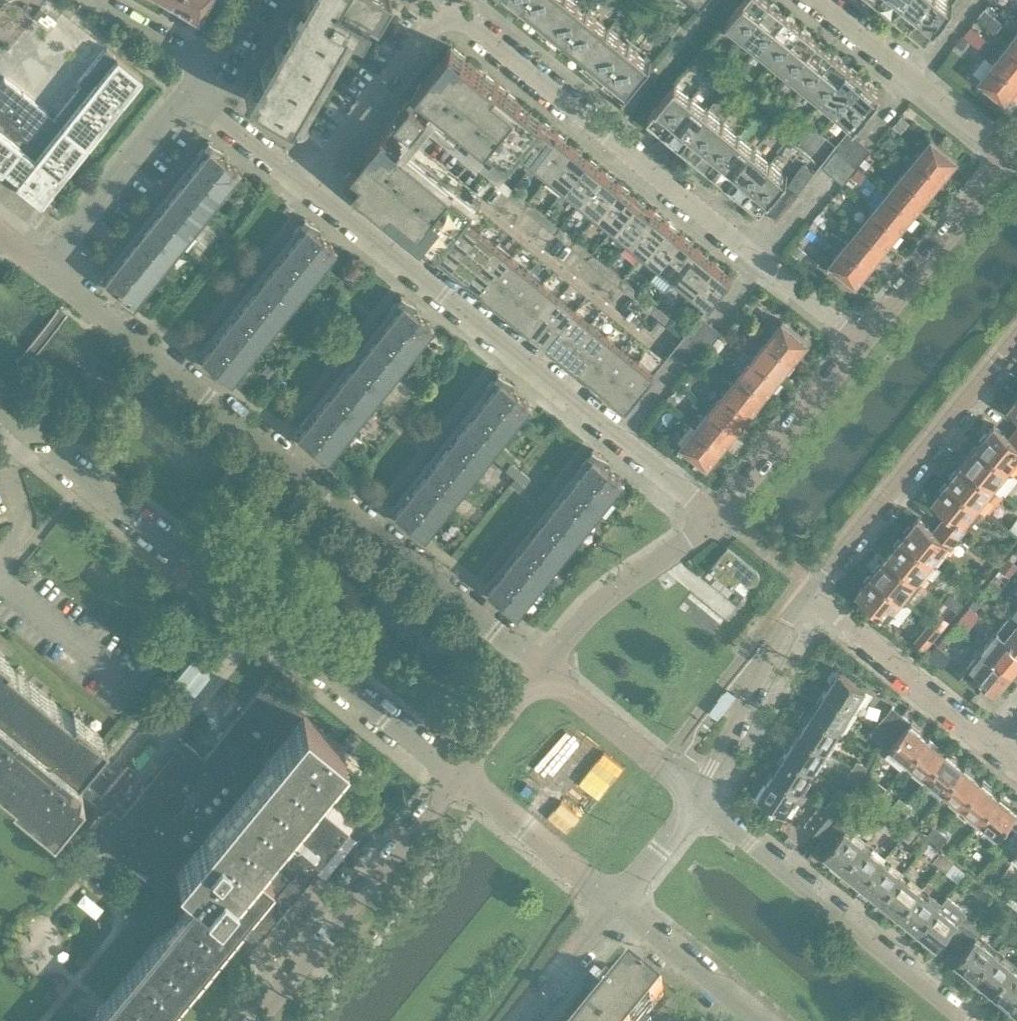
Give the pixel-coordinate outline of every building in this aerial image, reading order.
[(196,15),(205,0),(170,0),(196,15)] [(244,92),(270,107),(287,116),(300,93),(306,97),(348,24),(358,30),(366,15),(375,21),(386,0),(297,0),(244,92)] [(560,0),(508,0),(515,6),(516,5),(522,10),(521,11),(539,26),(560,0)] [(608,27),(574,0),(560,0),(539,26),(557,40),(558,39),(564,44),(563,45),(581,60),(608,27)] [(738,5),(754,18),(769,0),(742,0),(738,5)] [(771,0),(769,0),(754,18),(769,31),(786,12),(771,0)] [(894,10),(902,0),(881,0),(894,10)] [(894,10),(910,23),(926,4),(921,0),(902,0),(894,10)] [(926,4),(942,17),(956,0),(921,0),(926,4)] [(926,4),(910,23),(926,36),(942,17),(926,4)] [(694,61),(693,61),(676,81),(664,95),(680,108),(696,121),(712,134),(728,148),(744,161),(761,174),(777,187),(784,178),(800,191),(866,110),(850,96),(834,83),(818,70),(801,57),(786,44),(769,31),(754,18),(738,5),(726,19),(727,20),(710,40),(710,41),(708,44),(712,47),(715,44),(814,125),(797,145),(698,65),(700,62),(696,58),(694,61)] [(33,15),(42,21),(50,28),(57,19),(40,6),(33,15)] [(802,25),(787,13),(786,12),(769,31),(786,44),(802,25)] [(818,38),(803,26),(802,25),(786,44),(801,57),(818,38)] [(624,95),(652,61),(650,60),(649,61),(608,27),(581,60),(600,75),(600,74),(606,78),(606,79),(605,80),(624,95)] [(1009,42),(1016,48),(1016,32),(1009,42)] [(834,51),(819,39),(818,38),(801,57),(818,70),(834,51)] [(1009,42),(994,59),(1016,78),(1016,48),(1009,42)] [(544,121),(452,45),(384,129),(373,142),(346,176),(437,250),(466,215),(477,202),(406,147),(412,139),(434,112),(504,169),(518,153),(544,121)] [(141,75),(105,46),(78,80),(82,83),(54,118),(3,76),(0,80),(0,170),(3,166),(18,177),(14,181),(40,201),(141,75)] [(850,64),(835,52),(834,51),(818,70),(834,83),(850,64)] [(994,59),(979,78),(1005,100),(1016,85),(1016,78),(994,59)] [(866,77),(850,65),(850,64),(834,83),(850,96),(866,77)] [(882,90),(866,78),(866,77),(850,96),(866,110),(882,90)] [(648,115),(650,116),(664,128),(680,108),(664,95),(648,115)] [(680,108),(664,128),(680,141),(696,121),(680,108)] [(531,164),(558,132),(544,121),(518,153),(531,164)] [(696,121),(680,141),(696,154),(712,134),(696,121)] [(861,139),(851,131),(837,148),(847,156),(861,139)] [(547,177),(574,145),(558,132),(531,164),(547,177)] [(712,134),(696,154),(712,167),(728,148),(712,134)] [(897,141),(888,135),(884,140),(892,147),(897,141)] [(958,158),(931,137),(917,154),(943,176),(958,158)] [(196,162),(151,218),(104,276),(133,300),(238,170),(219,155),(223,151),(208,139),(192,158),(196,162)] [(863,157),(871,148),(861,139),(847,156),(857,165),(859,163),(866,168),(871,162),(863,157)] [(563,190),(589,158),(574,145),(547,177),(563,190)] [(728,148),(712,167),(729,180),(744,161),(728,148)] [(823,165),(824,166),(833,173),(847,156),(837,148),(823,165)] [(943,176),(917,154),(902,173),(928,194),(943,176)] [(847,156),(833,173),(843,182),(857,165),(847,156)] [(579,203),(605,171),(589,158),(563,190),(579,203)] [(761,174),(744,161),(729,180),(745,193),(761,174)] [(857,168),(852,175),(857,179),(863,172),(857,168)] [(595,216),(621,183),(605,171),(579,203),(595,216)] [(928,194),(902,173),(888,190),(915,211),(928,194)] [(761,174),(745,193),(761,206),(777,187),(761,174)] [(525,196),(502,178),(497,184),(519,202),(525,196)] [(610,229),(637,197),(621,183),(595,216),(610,229)] [(915,211),(888,190),(873,208),(900,229),(915,211)] [(626,242),(653,210),(637,197),(610,229),(626,242)] [(556,222),(534,204),(529,210),(551,228),(556,222)] [(900,229),(873,208),(859,226),(885,247),(900,229)] [(642,255),(669,222),(653,210),(626,242),(642,255)] [(453,263),(482,228),(466,215),(437,250),(453,263)] [(292,239),(224,324),(200,354),(230,377),(334,247),(316,233),(319,228),(304,216),(288,236),(292,239)] [(658,268),(684,235),(669,222),(642,255),(658,268)] [(885,247),(859,226),(845,243),(871,265),(885,247)] [(469,276),(497,240),(482,228),(453,263),(469,276)] [(587,248),(565,230),(560,235),(582,254),(587,248)] [(673,280),(700,248),(684,235),(658,268),(673,280)] [(485,289),(514,253),(497,240),(469,276),(485,289)] [(871,265),(845,243),(830,261),(856,283),(871,265)] [(799,244),(792,251),(801,258),(807,251),(799,244)] [(689,294),(716,261),(700,248),(673,280),(689,294)] [(500,302),(529,266),(514,253),(485,289),(500,302)] [(619,273),(597,255),(592,261),(614,280),(619,273)] [(706,308),(733,275),(716,261),(689,294),(706,308)] [(516,315),(545,279),(529,266),(500,302),(516,315)] [(335,283),(345,291),(350,285),(341,277),(335,283)] [(532,328),(561,292),(545,279),(516,315),(532,328)] [(651,299),(628,281),(623,287),(646,305),(651,299)] [(548,340),(577,305),(561,292),(532,328),(548,340)] [(389,317),(297,431),(326,455),(431,325),(412,310),(416,306),(401,294),(385,313),(389,317)] [(564,353),(593,318),(577,305),(548,340),(564,353)] [(683,325),(660,307),(655,313),(677,331),(683,325)] [(711,322),(701,314),(687,332),(697,340),(711,322)] [(579,366),(608,331),(593,318),(564,353),(579,366)] [(809,340),(783,319),(768,337),(795,358),(809,340)] [(721,331),(711,322),(697,340),(707,348),(721,331)] [(595,379),(624,344),(608,331),(579,366),(595,379)] [(673,348),(674,349),(683,357),(697,340),(687,332),(673,348)] [(795,358),(768,337),(753,355),(780,376),(795,358)] [(697,340),(683,357),(693,365),(707,348),(697,340)] [(611,392),(640,356),(624,344),(595,379),(611,392)] [(780,376),(753,355),(738,373),(765,395),(780,376)] [(642,386),(656,369),(640,356),(611,392),(627,405),(642,386)] [(485,394),(393,509),(423,532),(527,402),(509,388),(512,383),(497,371),(481,391),(485,394)] [(765,395),(738,373),(725,390),(751,412),(765,395)] [(751,412),(725,390),(710,408),(736,430),(751,412)] [(400,403),(393,412),(402,419),(409,410),(400,403)] [(736,430),(710,408),(696,426),(722,447),(736,430)] [(386,419),(396,426),(401,420),(391,412),(386,419)] [(978,442),(1013,470),(1016,465),(1016,427),(1009,436),(994,423),(987,431),(984,432),(979,438),(980,441),(978,442)] [(722,447),(696,426),(681,444),(707,466),(722,447)] [(970,452),(963,461),(997,489),(1013,470),(978,442),(978,443),(975,444),(970,450),(970,452)] [(582,471),(513,557),(490,586),(519,609),(623,479),(605,465),(608,460),(593,448),(578,468),(582,471)] [(529,476),(520,469),(510,461),(505,467),(514,475),(509,481),(519,489),(529,476)] [(949,478),(948,479),(982,507),(997,489),(963,461),(957,469),(954,469),(949,475),(949,478)] [(949,510),(941,520),(959,535),(982,507),(948,479),(947,480),(944,481),(939,487),(940,490),(933,498),(949,510)] [(904,534),(903,535),(937,563),(959,535),(941,520),(933,529),(918,516),(911,524),(908,525),(903,531),(904,534)] [(894,545),(887,554),(921,581),(937,563),(903,535),(902,536),(899,537),(894,543),(894,545)] [(728,544),(709,568),(733,587),(741,577),(745,581),(746,582),(748,582),(749,583),(751,583),(752,583),(753,582),(755,582),(756,581),(757,580),(758,579),(759,577),(760,576),(760,574),(760,572),(759,570),(759,569),(758,568),(757,567),(728,544)] [(873,571),(872,572),(906,600),(921,581),(887,554),(881,562),(878,562),(873,568),(873,571)] [(1008,557),(999,568),(1008,575),(1016,564),(1008,557)] [(864,583),(857,591),(891,618),(906,600),(872,572),(871,573),(868,574),(863,580),(864,583)] [(963,603),(949,593),(944,600),(957,611),(963,603)] [(976,596),(969,606),(974,610),(982,601),(976,596)] [(969,606),(954,624),(965,632),(979,614),(974,610),(969,606)] [(1013,610),(997,628),(1016,644),(1016,613),(1013,610)] [(931,620),(916,638),(925,646),(940,628),(931,620)] [(997,628),(982,647),(1012,671),(1016,664),(1016,644),(997,628)] [(938,664),(947,652),(938,645),(929,656),(938,664)] [(1012,671),(982,647),(960,674),(978,690),(986,681),(996,690),(1012,671)] [(303,794),(343,745),(265,681),(203,756),(184,740),(127,810),(114,799),(137,771),(127,762),(100,795),(76,775),(106,738),(73,712),(71,715),(5,661),(8,658),(0,652),(0,779),(11,788),(9,791),(51,826),(81,789),(105,810),(89,829),(182,906),(87,1020),(155,1020),(247,909),(262,922),(274,907),(287,900),(293,895),(301,883),(306,869),(309,864),(316,870),(348,830),(303,794)] [(832,681),(826,690),(853,707),(866,687),(837,669),(830,680),(832,681)] [(819,701),(813,710),(840,728),(853,707),(826,690),(824,688),(817,700),(819,701)] [(893,705),(878,723),(887,731),(902,713),(893,705)] [(806,721),(800,730),(827,748),(840,728),(813,710),(811,709),(804,720),(806,721)] [(890,747),(912,721),(902,713),(887,731),(881,739),(890,746),(890,747)] [(921,728),(912,721),(890,747),(908,761),(928,736),(920,729),(921,728)] [(887,731),(878,723),(872,731),(881,739),(887,731)] [(793,741),(787,750),(787,751),(814,768),(827,748),(800,730),(798,729),(791,740),(793,741)] [(929,735),(928,736),(908,761),(926,776),(946,751),(937,744),(939,743),(929,735)] [(780,761),(773,772),(800,789),(814,768),(787,751),(787,750),(785,749),(778,760),(780,761)] [(947,749),(946,751),(926,776),(943,790),(964,765),(955,759),(957,757),(947,749)] [(858,759),(853,765),(865,773),(867,766),(858,759)] [(965,764),(964,765),(943,790),(961,805),(981,780),(973,773),(974,772),(965,764)] [(865,773),(853,765),(849,772),(862,781),(865,773)] [(785,812),(800,789),(773,772),(766,783),(764,781),(758,791),(760,793),(758,795),(785,812)] [(983,778),(981,780),(961,805),(979,820),(999,795),(991,788),(992,786),(983,778)] [(999,795),(979,820),(1008,843),(1016,832),(1016,815),(1016,813),(1016,811),(1016,809),(1009,802),(1010,801),(1000,793),(999,795)] [(899,796),(892,805),(898,810),(905,801),(899,796)] [(832,798),(825,806),(835,814),(842,806),(832,798)] [(905,801),(898,810),(904,815),(912,806),(905,801)] [(825,806),(809,826),(819,834),(835,814),(825,806)] [(849,825),(838,817),(822,837),(832,844),(825,853),(833,860),(832,862),(841,869),(843,867),(843,868),(863,843),(846,829),(849,825)] [(896,829),(902,834),(909,824),(904,820),(896,829)] [(909,824),(902,834),(909,839),(916,830),(909,824)] [(935,825),(927,834),(933,839),(941,830),(935,825)] [(941,830),(933,839),(940,844),(947,835),(941,830)] [(1008,843),(1016,851),(1016,832),(1008,843)] [(863,843),(843,868),(852,875),(850,877),(859,884),(861,882),(861,883),(882,858),(863,843)] [(933,860),(939,864),(946,855),(941,851),(933,860)] [(946,855),(939,864),(946,870),(953,861),(946,855)] [(882,858),(861,883),(870,890),(869,892),(878,899),(880,898),(900,873),(882,858)] [(900,873),(880,898),(889,905),(887,907),(897,915),(898,913),(899,913),(919,888),(900,873)] [(919,888),(899,913),(908,920),(906,922),(915,930),(917,928),(938,904),(919,888)] [(938,904),(917,928),(926,936),(925,938),(934,945),(935,943),(937,945),(947,933),(957,941),(973,921),(963,912),(957,919),(938,904)] [(973,921),(957,941),(966,948),(956,960),(964,967),(963,969),(972,976),(973,974),(974,975),(994,950),(977,936),(983,929),(973,921)] [(994,950),(974,975),(983,982),(981,984),(990,991),(992,990),(1013,965),(994,950)] [(992,990),(1001,997),(1000,999),(1009,1007),(1011,1005),(1016,998),(1016,969),(1013,965),(992,990)] [(646,1019),(663,997),(631,971),(612,994),(603,986),(607,981),(606,981),(605,982),(596,975),(586,987),(585,988),(593,994),(593,995),(599,1000),(600,999),(604,1003),(590,1020),(648,1020),(646,1019)]
